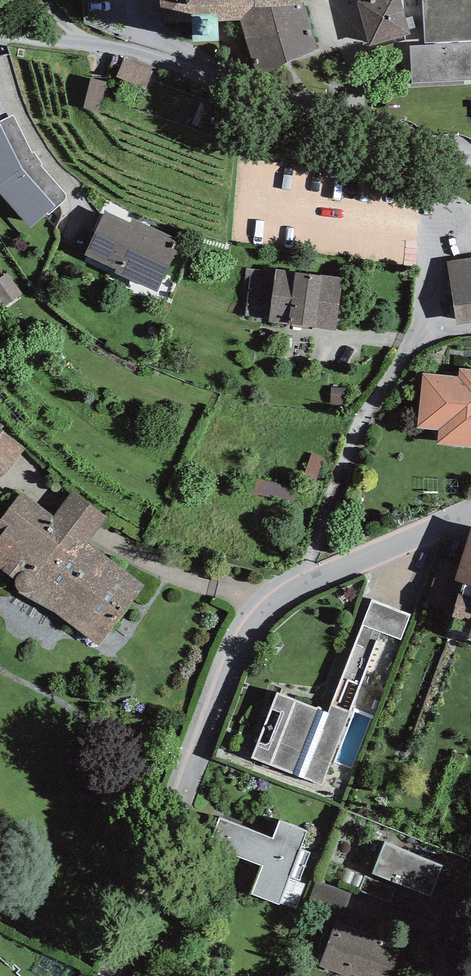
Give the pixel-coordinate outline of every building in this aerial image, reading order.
[(306,0),(163,0),(164,24),(195,23),(195,41),(222,41),(220,27),(240,24),(262,76),(323,48),(306,2),(306,0)] [(358,1),(370,47),(410,36),(401,0),(362,0),(358,1)] [(427,47),(412,48),(413,81),(470,78),(470,0),(425,0),(427,47)] [(152,71),(123,58),(115,76),(144,89),(152,71)] [(0,123),(0,195),(30,228),(66,197),(41,166),(31,151),(13,116),(0,123)] [(182,247),(110,213),(88,259),(160,293),(182,247)] [(446,262),(456,326),(470,324),(470,258),(446,262)] [(341,279),(276,270),(268,321),(333,330),(341,279)] [(0,278),(0,303),(4,308),(23,295),(8,272),(0,278)] [(424,376),(419,426),(441,429),(439,444),(470,447),(470,373),(460,371),(459,379),(424,376)] [(0,429),(0,477),(2,476),(24,447),(0,429)] [(257,488),(256,502),(297,505),(297,491),(257,488)] [(11,506),(0,522),(0,575),(100,644),(139,587),(84,549),(107,515),(72,491),(45,529),(11,506)] [(470,527),(459,566),(454,580),(464,583),(470,586),(470,528),(470,527)] [(459,566),(440,560),(427,601),(446,607),(454,580),(459,566)] [(464,583),(447,634),(470,642),(470,586),(464,583)] [(410,616),(372,601),(362,625),(400,641),(410,616)] [(327,713),(277,694),(252,758),(321,785),(349,711),(330,704),(327,713)] [(272,838),(217,817),(207,845),(262,866),(251,895),(279,905),(290,877),(299,881),(309,853),(300,850),(307,831),(279,820),(272,838)] [(442,867),(385,844),(372,874),(430,898),(442,867)] [(395,889),(364,876),(359,890),(390,902),(395,889)] [(334,923),(318,967),(343,975),(350,975),(351,975),(355,975),(390,975),(401,947),(334,923)]
